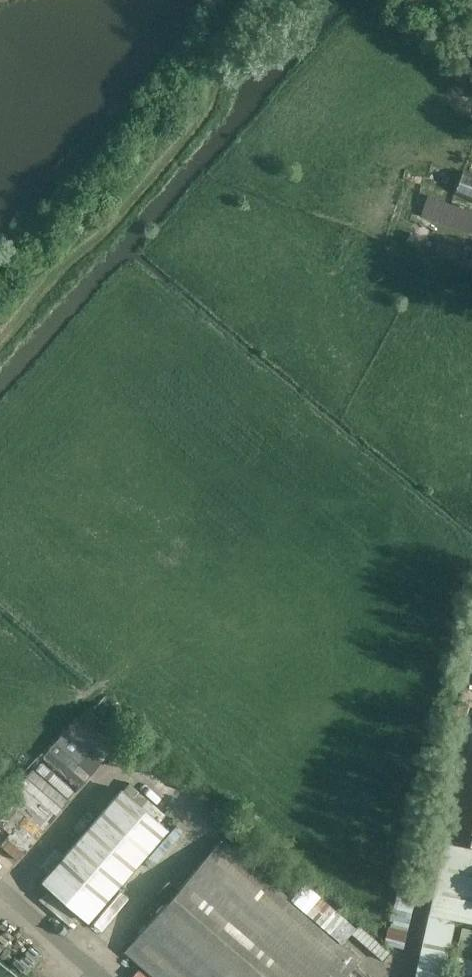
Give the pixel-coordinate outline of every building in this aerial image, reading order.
[(460,177),(456,176),(451,187),(455,189),(459,191),(458,194),(471,200),(471,177),(462,173),(460,177)] [(427,195),(420,215),(471,232),(471,210),(427,195)] [(442,258),(455,262),(459,247),(447,243),(442,258)] [(75,793),(116,741),(79,712),(45,756),(67,773),(61,782),(75,793)] [(50,824),(68,790),(31,770),(13,803),(50,824)] [(88,922),(122,883),(169,829),(122,788),(41,881),(88,922)] [(471,923),(471,847),(444,841),(414,976),(444,976),(456,919),(471,923)] [(351,951),(340,942),(355,924),(302,881),(288,900),(220,846),(130,958),(154,976),(330,976),(351,951)] [(387,940),(406,945),(417,894),(398,889),(387,940)] [(464,924),(457,973),(471,975),(471,925),(464,924)] [(390,952),(359,925),(352,934),(382,960),(390,952)]
